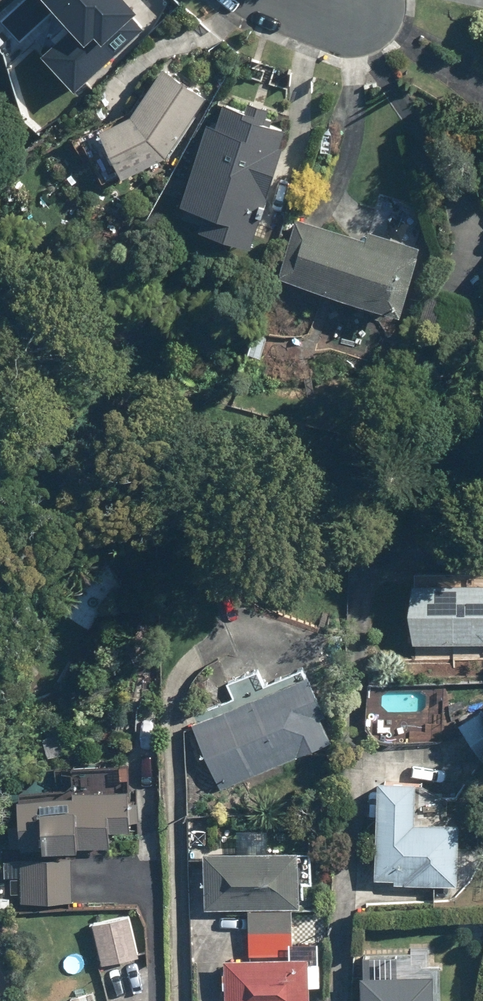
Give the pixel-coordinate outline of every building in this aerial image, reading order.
[(39,49),(82,94),(152,26),(127,0),(65,0),(77,12),(39,49)] [(107,126),(124,172),(173,153),(209,95),(164,67),(133,116),(107,126)] [(271,110),(272,106),(251,101),(248,111),(224,104),(219,123),(211,120),(190,201),(210,207),(204,231),(258,246),(290,127),(284,125),(287,114),(271,110)] [(300,209),(280,275),(403,311),(423,246),(300,209)] [(465,568),(466,579),(415,580),(415,641),(482,640),(482,567),(465,568)] [(314,670),(195,720),(223,786),(342,737),(314,670)] [(460,722),(473,741),(482,735),(482,708),(460,722)] [(134,827),(135,768),(76,767),(75,786),(24,785),(21,898),(74,899),(75,847),(112,848),(113,826),(134,827)] [(420,820),(421,793),(384,791),(379,879),(460,884),(464,822),(420,820)] [(313,954),(294,953),(295,905),(301,905),(303,850),(208,847),(206,906),(252,907),(250,958),(235,958),(233,1000),(312,1000),(313,954)] [(131,913),(95,922),(105,964),(141,955),(131,913)] [(443,956),(365,953),(363,1000),(440,1000),(443,956)]
